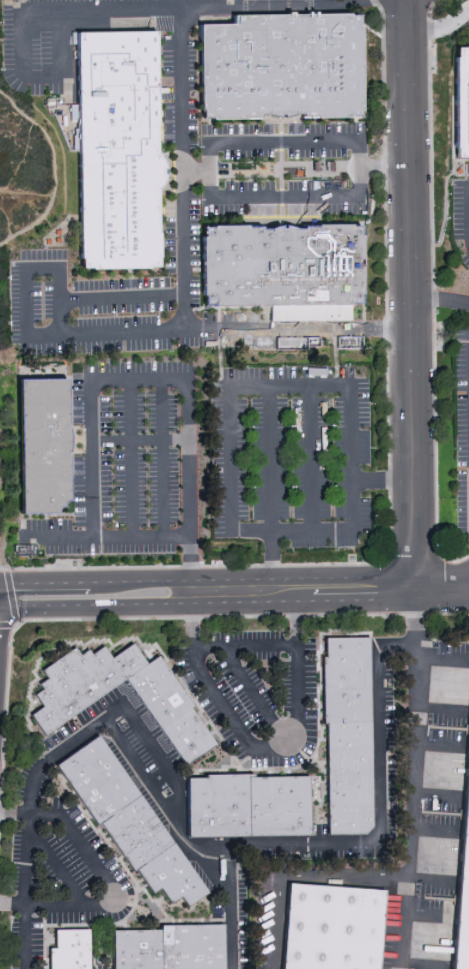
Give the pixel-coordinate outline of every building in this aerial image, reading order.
[(205,121),(203,26),(235,26),(235,17),(245,17),(310,16),(362,15),(364,118),(205,121)] [(159,191),(159,199),(160,269),(83,270),(79,34),(158,33),(160,146),(160,155),(165,164),(167,170),(169,173),(165,183),(159,191)] [(453,48),(468,48),(468,159),(454,159),(453,48)] [(204,307),(203,224),(361,221),(362,304),(218,306),(204,307)] [(19,516),(17,381),(66,379),(70,477),(71,503),(63,502),(58,511),(58,517),(19,516)] [(367,836),(329,837),(325,639),(369,639),(373,829),(367,836)] [(145,665),(157,656),(193,708),(190,711),(215,746),(185,768),(184,766),(141,705),(124,681),(44,738),(29,716),(41,708),(33,696),(42,690),(39,684),(46,679),(40,671),(72,648),(78,656),(85,651),(89,656),(101,647),(109,659),(130,644),(145,665)] [(207,894),(173,918),(139,869),(133,873),(100,824),(98,826),(57,766),(99,737),(131,784),(162,829),(207,894)] [(455,968),(468,773),(468,968),(455,968)] [(254,778),(307,777),(309,836),(186,840),(184,780),(204,780),(204,776),(253,775),(254,778)] [(388,895),(383,968),(283,968),(290,888),(382,895),(388,895)] [(224,925),(224,968),(113,968),(112,932),(160,931),(160,926),(224,925)] [(89,930),(89,968),(48,968),(48,949),(55,949),(55,931),(89,930)]
